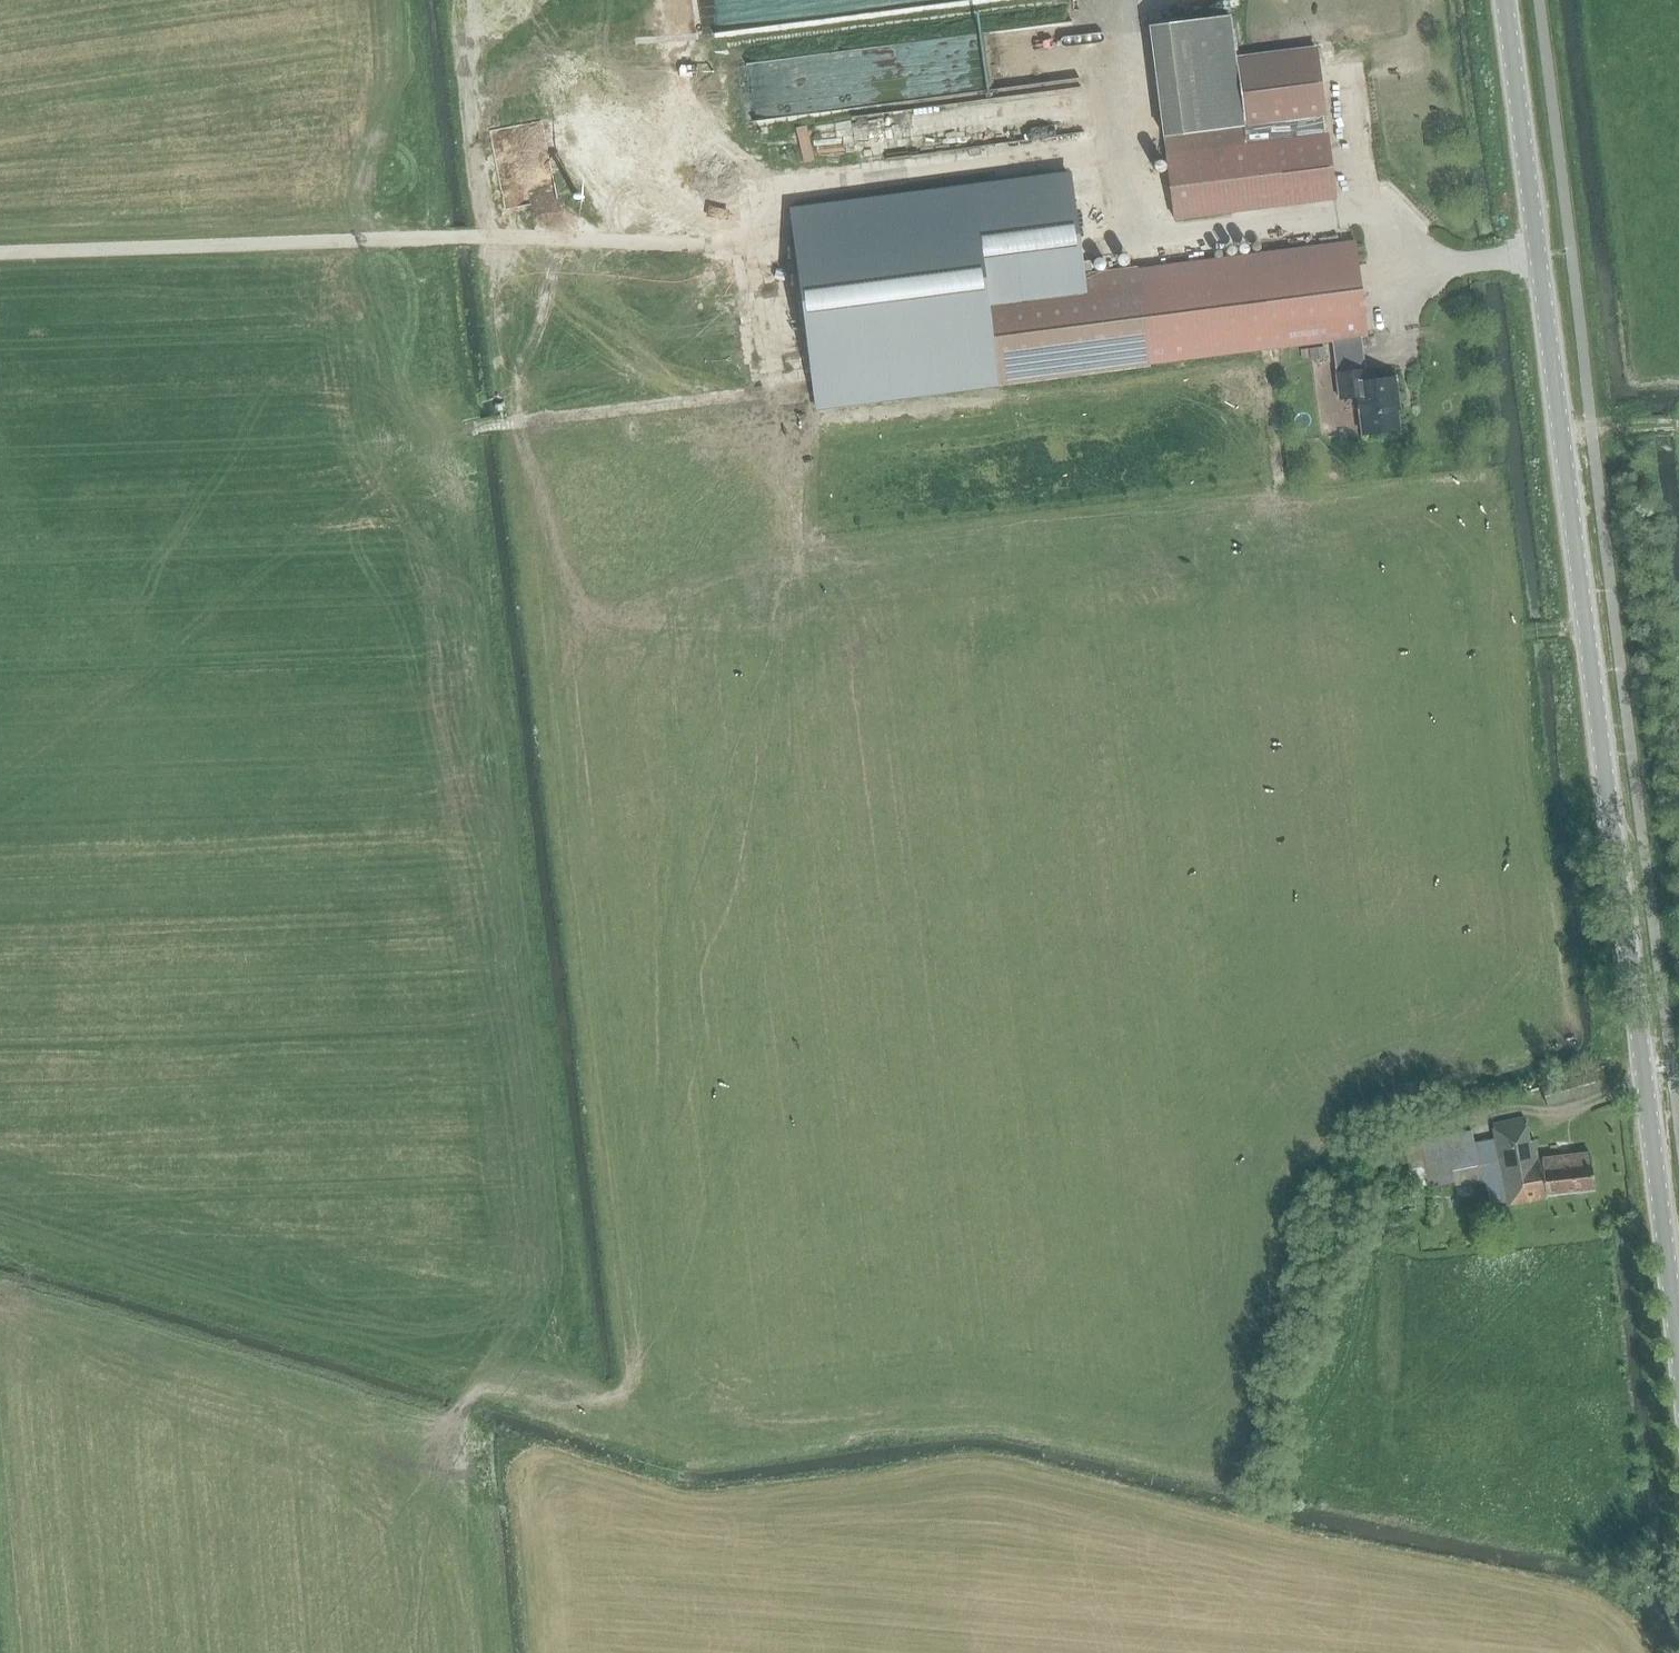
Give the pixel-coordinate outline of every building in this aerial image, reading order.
[(1228,16),(1150,25),(1164,137),(1243,126),(1234,59),(1228,16)] [(1243,126),(1164,137),(1166,154),(1174,219),(1335,199),(1326,134),(1324,134),(1322,115),(1324,115),(1315,49),(1234,59),(1243,126)] [(1395,376),(1366,380),(1360,337),(1366,336),(1354,241),(1091,275),(1089,260),(1080,261),(1069,176),(790,213),(816,407),(995,384),(1282,347),(1282,348),(1332,341),(1339,399),(1357,396),(1361,434),(1399,429),(1396,401),(1398,401),(1395,376)] [(1327,361),(1325,349),(1310,351),(1311,363),(1327,361)] [(1528,1141),(1524,1117),(1492,1124),(1507,1205),(1546,1197),(1546,1195),(1594,1189),(1590,1153),(1538,1159),(1535,1140),(1528,1141)] [(1452,1170),(1478,1165),(1471,1129),(1445,1135),(1445,1139),(1420,1144),(1424,1165),(1391,1171),(1394,1188),(1427,1181),(1428,1188),(1454,1182),(1452,1170)]
